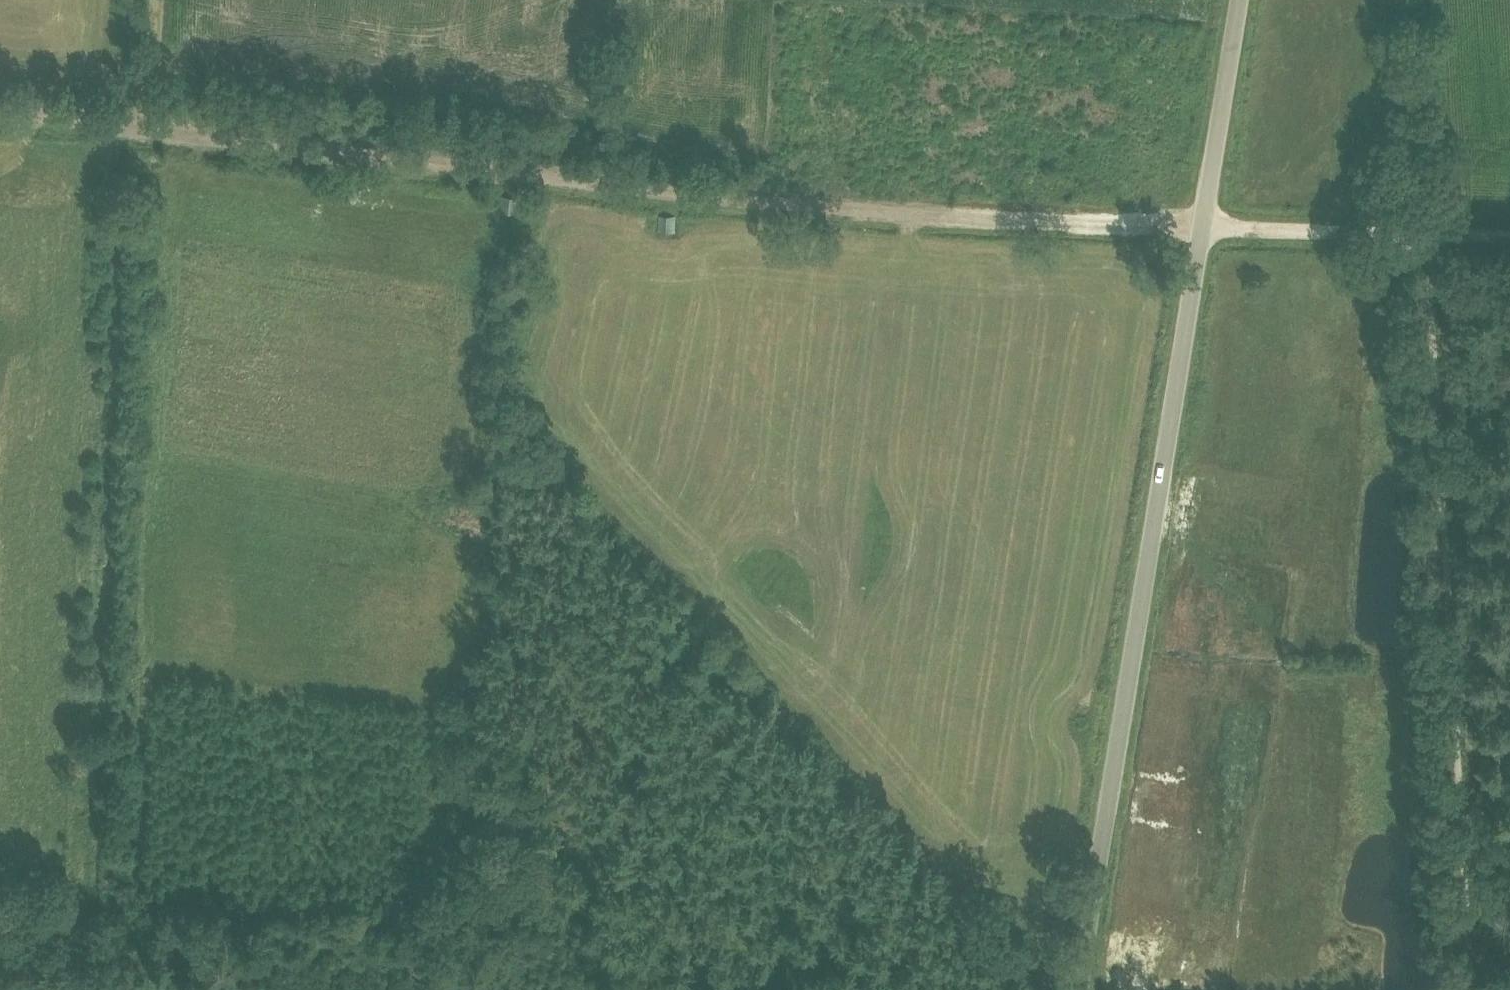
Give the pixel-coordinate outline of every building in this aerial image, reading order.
[(519,198),(502,196),(500,213),(517,215),(519,198)] [(676,215),(659,215),(658,232),(675,232),(676,215)]
